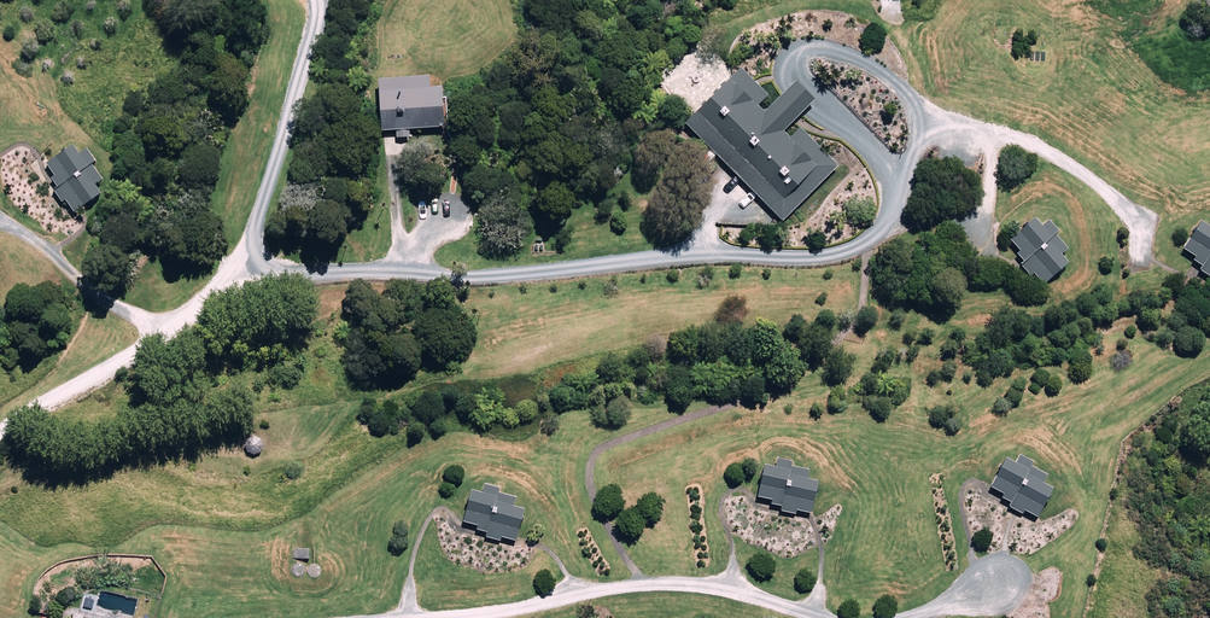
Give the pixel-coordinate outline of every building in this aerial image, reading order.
[(741,68),(688,123),(788,219),(839,165),(795,121),(814,100),(794,81),(773,103),(741,68)] [(443,76),(380,77),(380,128),(394,128),(395,137),(411,137),(411,128),(444,127),(443,76)] [(77,210),(102,190),(85,169),(93,163),(76,142),(49,164),(57,174),(52,178),(60,187),(56,190),(65,201),(68,199),(77,210)] [(1043,282),(1066,260),(1046,239),(1050,234),(1033,216),(1010,239),(1022,250),(1019,253),(1025,260),(1021,264),(1031,275),(1034,272),(1043,282)] [(1205,220),(1201,217),(1181,246),(1195,255),(1193,258),(1203,264),(1200,269),(1209,276),(1209,223),(1205,220)] [(774,464),(764,462),(758,497),(771,500),(771,503),(780,505),(779,509),(797,513),(798,509),(813,512),(819,478),(810,477),(812,466),(795,463),(795,459),(776,455),(774,464)] [(1011,502),(1009,506),(1022,514),(1024,509),(1036,516),(1052,485),(1028,472),(1031,468),(1006,455),(989,485),(1002,492),(1000,496),(1004,498),(1011,502)] [(482,490),(471,487),(462,521),(476,525),(475,529),(486,532),(484,536),(500,540),(502,535),(516,539),(524,509),(515,507),(517,496),(498,492),(500,487),(484,483),(482,490)] [(293,558),(308,559),(309,549),(293,548),(293,558)] [(292,573),(293,575),(295,576),(297,577),(299,577),(301,576),(303,575),(304,573),(304,570),(304,568),(303,566),(301,565),(299,564),(297,564),(295,565),(293,566),(292,567),(291,569),(291,571),(292,573)] [(309,575),(310,577),(312,578),(314,579),(316,579),(318,578),(320,576),(321,574),(321,572),(321,570),(319,568),(318,567),(316,566),(314,566),(312,566),(310,567),(309,569),(308,571),(308,572),(309,575)] [(72,607),(69,617),(109,617),(72,607)]
